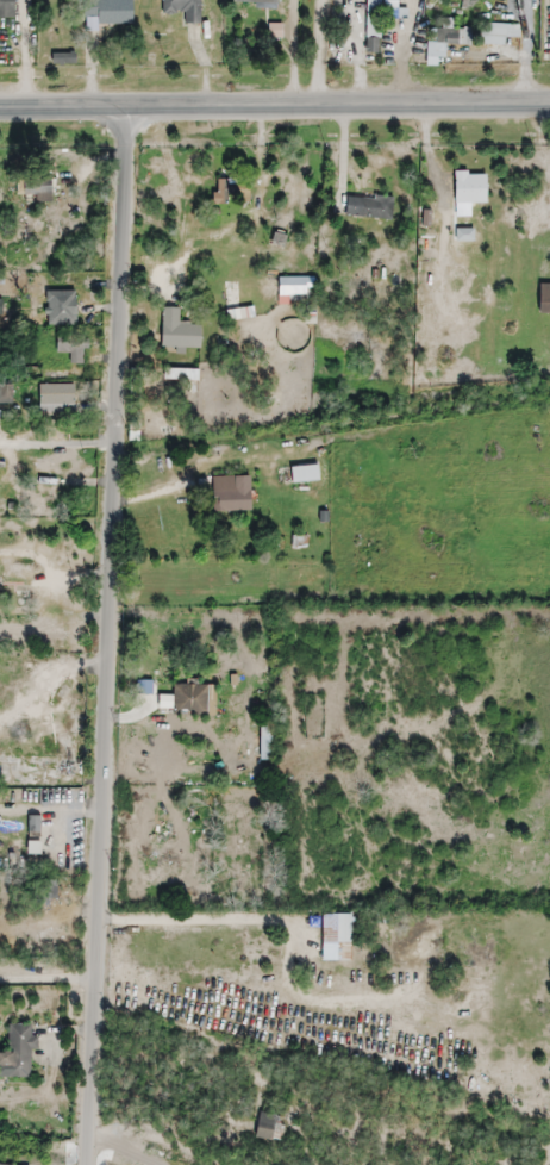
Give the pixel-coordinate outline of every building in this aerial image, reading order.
[(14,0),(0,0),(0,18),(14,19),(14,0)] [(132,0),(83,0),(83,31),(105,31),(105,23),(132,23),(132,0)] [(182,11),(182,23),(200,23),(200,0),(162,0),(162,11),(182,11)] [(379,53),(380,28),(390,28),(390,20),(405,20),(406,0),(366,0),(365,52),(379,53)] [(268,38),(282,38),(282,24),(268,24),(268,38)] [(519,24),(481,24),(481,43),(519,43),(519,24)] [(446,44),(468,44),(468,32),(436,32),(436,42),(427,42),(427,57),(446,57),(446,44)] [(480,172),(454,172),(454,195),(480,195),(480,172)] [(17,195),(51,195),(51,179),(17,179),(17,195)] [(227,190),(215,190),(215,203),(227,203),(227,190)] [(393,198),(346,198),(346,217),(393,217),(393,198)] [(449,249),(474,249),(474,236),(449,236),(449,249)] [(313,302),(313,278),(278,278),(278,302),(313,302)] [(75,291),(45,292),(45,325),(76,325),(75,291)] [(180,322),(180,308),(161,308),(161,352),(199,352),(200,323),(180,322)] [(86,337),(56,337),(56,351),(68,351),(68,363),(86,363),(86,337)] [(165,381),(198,381),(198,369),(165,369),(165,381)] [(73,412),(73,385),(39,385),(39,412),(73,412)] [(292,483),(319,480),(318,465),(290,468),(292,483)] [(213,477),(213,511),(250,511),(250,477),(213,477)] [(173,695),(159,695),(159,715),(211,713),(210,684),(172,685),(173,695)] [(271,722),(260,722),(260,761),(271,761),(271,722)] [(39,817),(28,817),(28,854),(39,854),(39,817)] [(350,914),(321,914),(321,960),(350,960),(350,914)] [(33,1077),(33,1024),(9,1024),(9,1051),(0,1051),(0,1077),(33,1077)] [(280,1139),(280,1114),(256,1114),(256,1139),(280,1139)]
